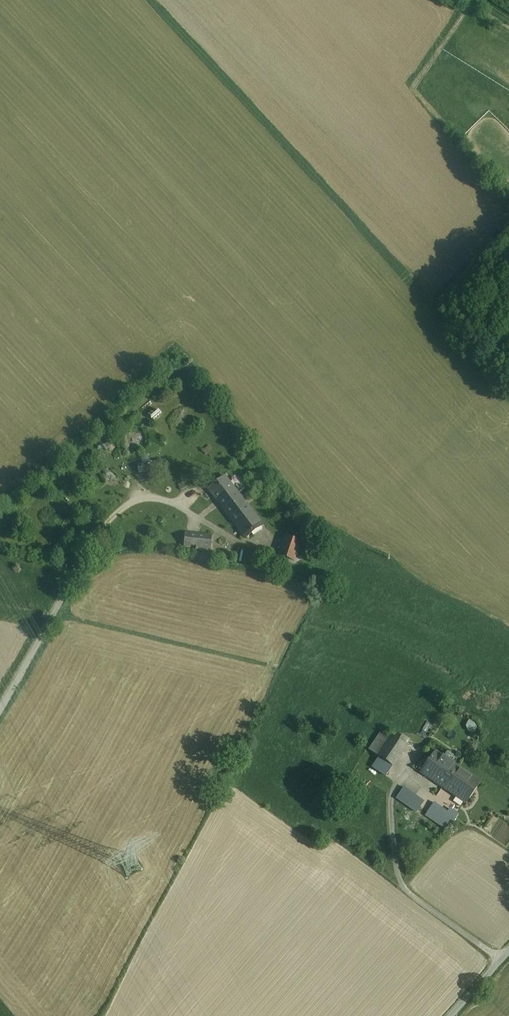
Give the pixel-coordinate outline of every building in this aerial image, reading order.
[(163,461),(137,465),(138,477),(165,473),(163,461)] [(225,477),(210,489),(220,504),(236,491),(225,477)] [(252,512),(236,491),(220,504),(236,524),(252,512)] [(262,525),(252,512),(236,524),(246,537),(262,525)] [(211,536),(187,534),(185,546),(210,548),(211,536)] [(300,541),(286,537),(280,556),(294,561),(300,541)] [(407,745),(393,736),(383,730),(369,750),(379,757),(393,766),(407,745)] [(436,751),(421,772),(435,782),(450,760),(436,751)] [(393,766),(379,757),(372,766),(386,776),(393,766)] [(474,777),(450,760),(435,782),(459,798),(474,777)] [(474,777),(459,798),(466,803),(481,781),(474,777)] [(424,802),(404,787),(396,798),(417,812),(424,802)] [(449,812),(434,802),(426,815),(440,825),(446,815),(449,812)] [(454,820),(446,815),(440,825),(448,830),(454,820)]
